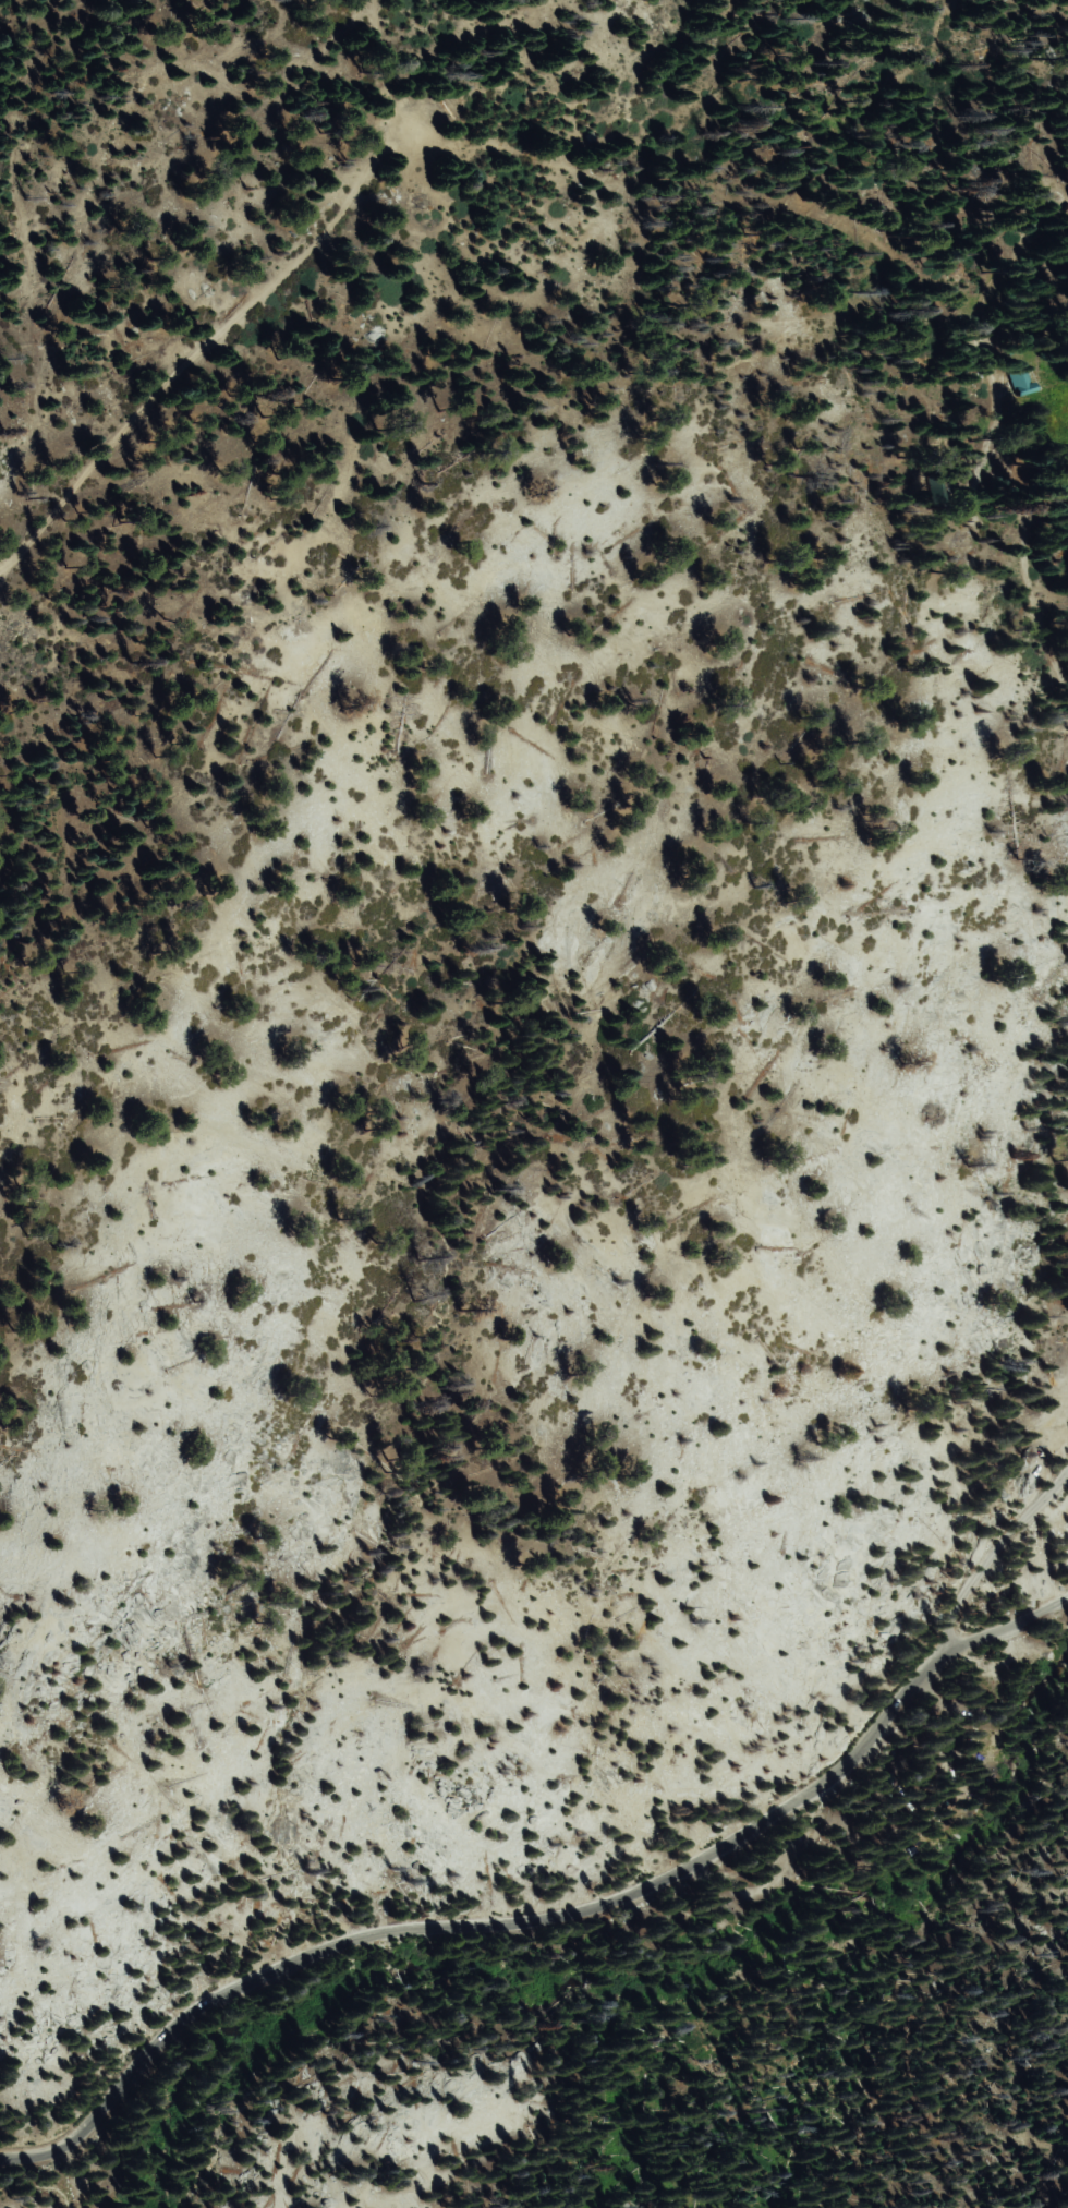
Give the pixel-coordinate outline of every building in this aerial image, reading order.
[(1028,383),(1033,381),(1036,389),(1016,396),(1007,371),(1022,365),(1028,383)]
